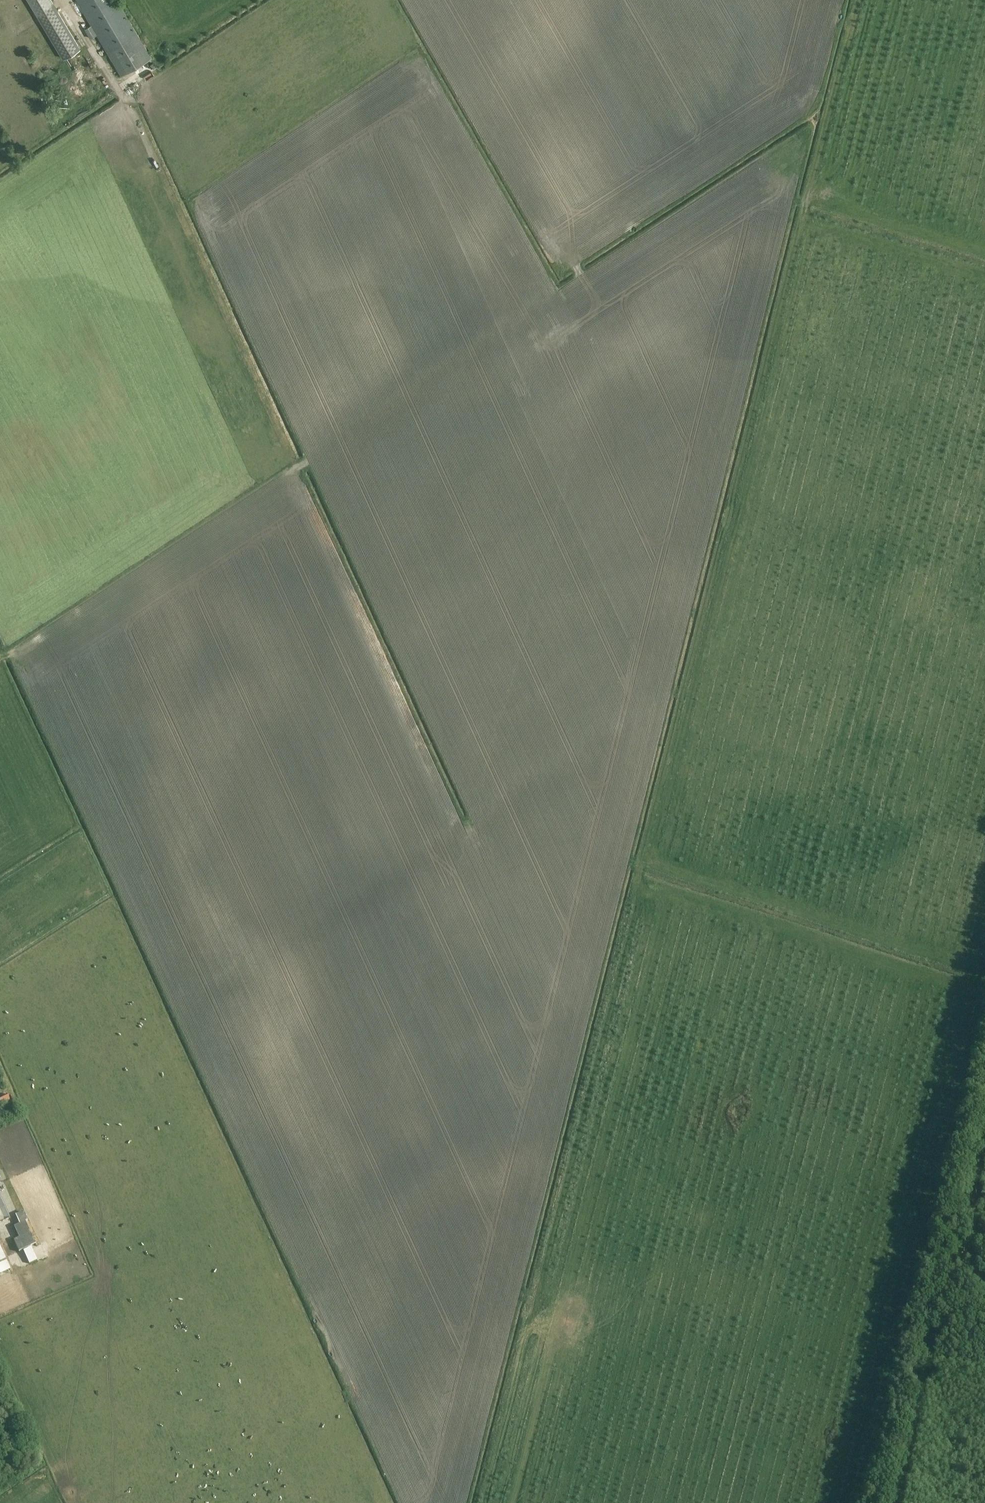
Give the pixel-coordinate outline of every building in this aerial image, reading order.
[(64,59),(80,50),(51,0),(29,0),(64,59)] [(118,0),(76,0),(92,26),(85,30),(91,40),(97,36),(122,77),(152,59),(118,0)] [(127,76),(117,82),(123,93),(134,87),(127,76)] [(82,873),(87,870),(83,863),(78,866),(82,873)] [(88,871),(84,874),(89,882),(94,879),(88,871)] [(0,1098),(0,1102),(1,1104),(10,1100),(7,1095),(0,1098)] [(10,1219),(0,1197),(0,1223),(10,1219)] [(20,1225),(25,1222),(28,1221),(24,1213),(16,1217),(20,1225)] [(20,1239),(14,1242),(19,1252),(36,1245),(25,1222),(14,1227),(20,1239)]
